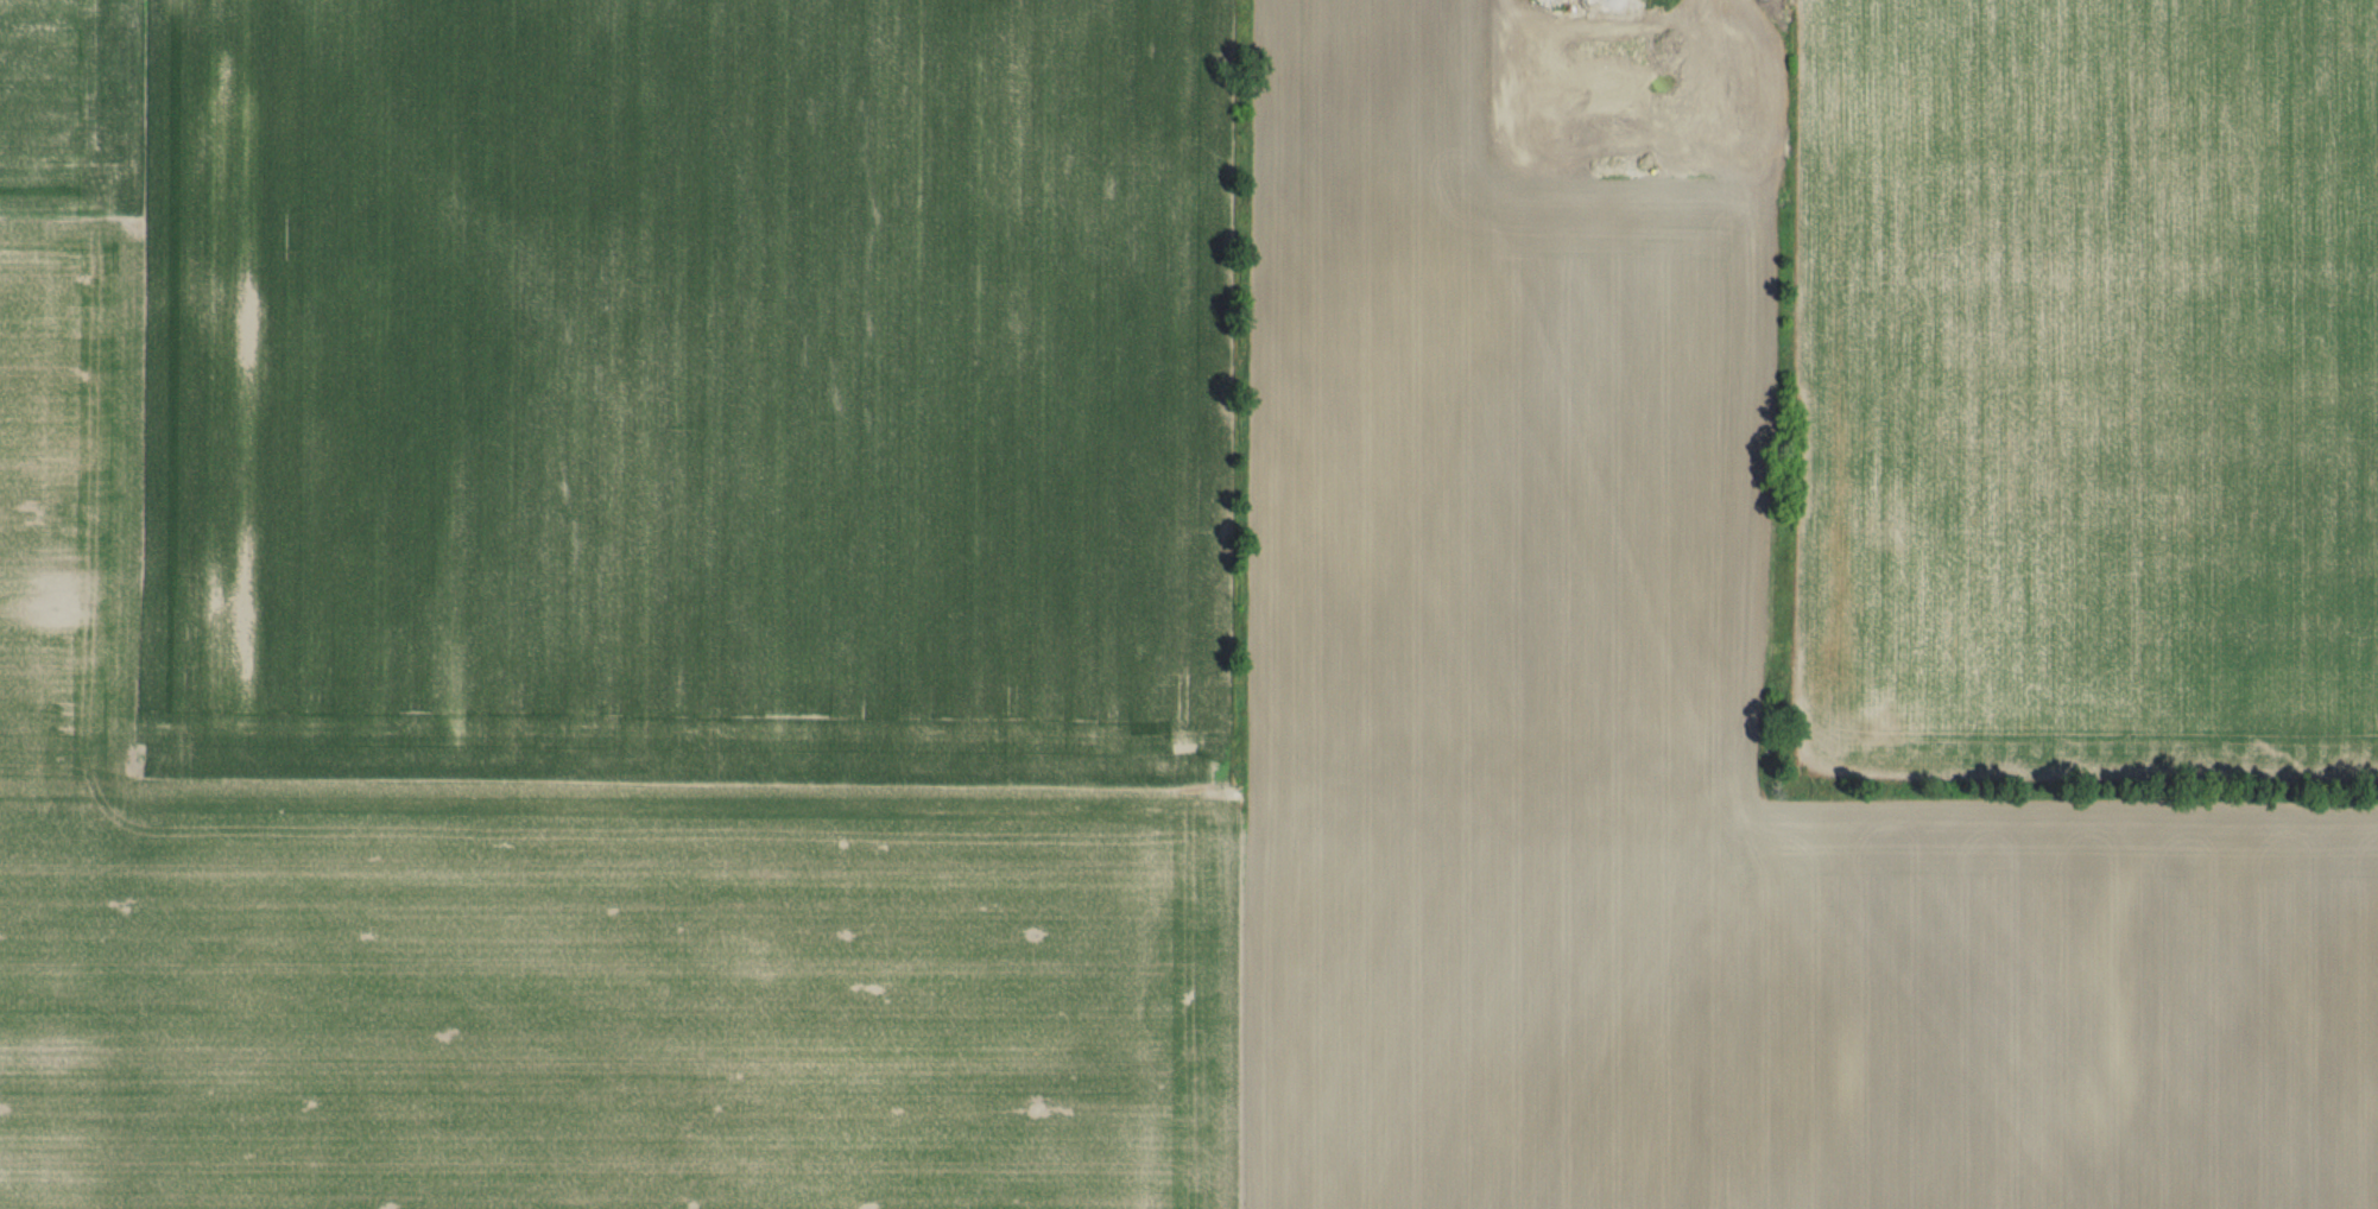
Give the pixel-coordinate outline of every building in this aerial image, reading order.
[(1532,11),(1550,11),(1550,0),(1532,0),(1532,11)]
